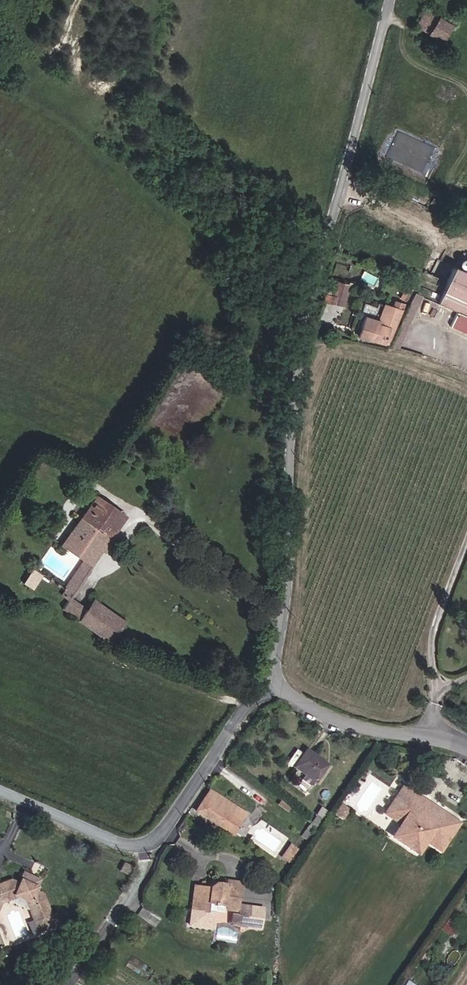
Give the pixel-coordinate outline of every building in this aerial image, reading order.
[(432,19),(440,5),(431,0),(404,0),(403,2),(432,19)] [(466,334),(466,264),(465,270),(452,264),(434,300),(455,311),(449,325),(466,334)] [(342,299),(349,302),(353,286),(347,284),(345,289),(329,284),(324,299),(340,304),(342,299)] [(407,304),(415,307),(420,292),(412,290),(407,304)] [(390,347),(394,342),(397,343),(399,337),(404,338),(414,310),(406,308),(403,307),(392,342),(360,334),(365,315),(381,319),(386,302),(364,295),(351,337),(390,347)] [(360,334),(392,342),(403,307),(386,302),(381,319),(365,315),(360,334)] [(396,345),(432,357),(435,349),(404,338),(402,344),(397,343),(396,345)] [(89,565),(123,515),(94,495),(60,546),(82,561),(89,565)] [(68,597),(89,565),(82,561),(61,592),(68,597)] [(34,589),(44,574),(33,566),(22,582),(34,589)] [(76,619),(83,608),(68,597),(61,608),(76,619)] [(122,620),(90,598),(83,608),(116,629),(122,620)] [(116,629),(83,608),(76,619),(108,640),(116,629)] [(332,766),(309,748),(294,769),(320,785),(332,766)] [(239,822),(220,811),(224,805),(230,808),(232,805),(207,790),(202,798),(200,797),(191,811),(231,835),(239,822)] [(389,842),(416,858),(424,846),(439,855),(457,824),(454,822),(440,845),(430,839),(428,843),(422,839),(414,852),(395,841),(402,828),(397,826),(399,822),(388,815),(401,792),(398,790),(380,820),(397,829),(389,842)] [(395,841),(414,852),(422,839),(428,843),(430,839),(440,845),(454,822),(444,816),(441,820),(429,812),(426,815),(421,812),(422,809),(409,801),(412,797),(401,792),(388,815),(399,822),(397,826),(402,828),(395,841)] [(354,810),(343,803),(336,814),(348,821),(354,810)] [(220,811),(239,822),(245,812),(232,805),(230,808),(224,805),(220,811)] [(307,813),(312,816),(316,809),(311,806),(307,813)] [(303,818),(308,822),(312,816),(307,813),(303,818)] [(455,849),(458,850),(456,852),(464,857),(465,855),(466,857),(466,831),(455,849)] [(276,848),(282,852),(286,845),(279,842),(276,848)] [(290,843),(281,857),(289,861),(297,848),(290,843)] [(117,870),(125,874),(129,866),(120,862),(117,870)] [(42,895),(35,892),(39,881),(34,879),(33,881),(28,879),(29,877),(23,874),(18,887),(6,882),(0,885),(0,900),(11,895),(10,897),(13,898),(29,905),(32,910),(29,910),(38,931),(42,929),(44,932),(48,930),(47,927),(54,924),(50,915),(44,918),(43,915),(49,912),(42,895)] [(223,908),(234,910),(239,880),(225,878),(224,882),(214,880),(209,886),(204,884),(192,882),(187,908),(205,911),(207,901),(213,902),(221,903),(223,908)] [(13,898),(10,897),(11,895),(0,900),(0,904),(13,898)] [(209,905),(212,906),(213,902),(207,901),(205,911),(208,911),(209,905)] [(237,924),(246,926),(249,906),(240,904),(239,912),(237,914),(232,918),(237,924)] [(455,927),(462,917),(454,912),(447,922),(455,927)] [(450,936),(455,927),(447,922),(442,931),(450,936)]
